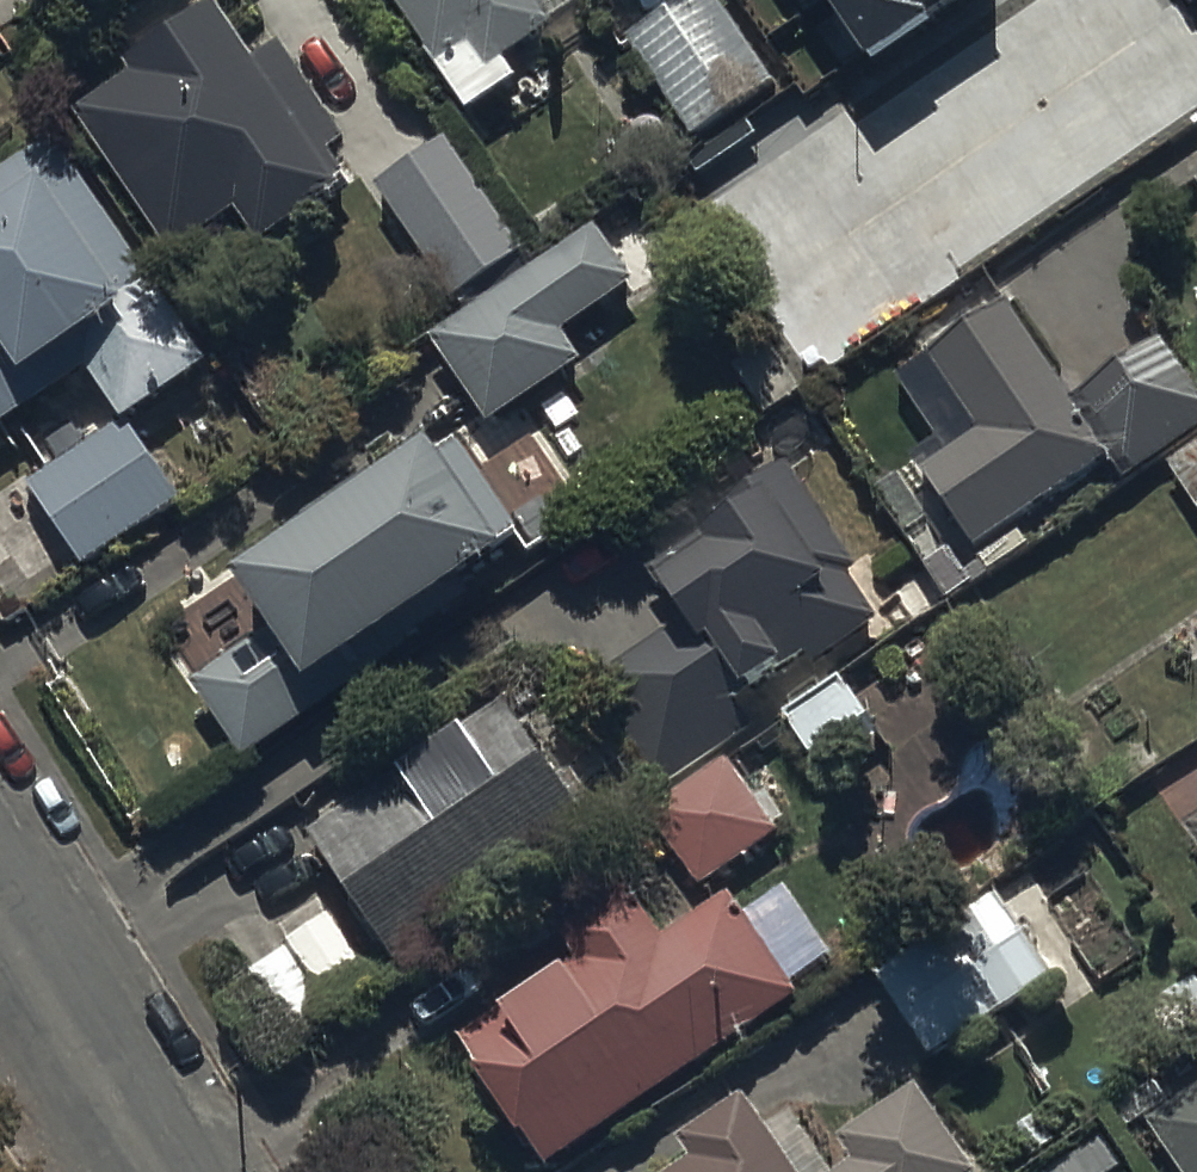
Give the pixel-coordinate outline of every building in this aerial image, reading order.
[(473,115),(518,83),(507,68),(558,31),(553,25),(586,1),(585,0),(390,0),(473,115)] [(723,0),(689,0),(626,40),(689,139),(776,83),(723,0)] [(864,51),(939,0),(829,0),(864,51)] [(83,111),(86,116),(172,253),(238,212),(262,250),(343,199),(337,190),(348,183),(333,158),(349,147),(288,49),(255,69),(218,9),(124,68),(132,80),(83,111)] [(443,133),(373,181),(449,292),(519,244),(443,133)] [(56,398),(48,385),(82,362),(124,422),(31,486),(89,569),(185,503),(137,432),(145,427),(141,423),(216,371),(61,145),(4,184),(0,178),(0,436),(56,398)] [(636,285),(595,228),(433,345),(493,429),(585,363),(565,335),(636,285)] [(974,433),(922,474),(982,550),(1100,457),(1122,485),(1196,426),(1196,391),(1156,338),(1076,401),(1000,305),(922,366),(974,433)] [(1166,468),(1196,514),(1196,447),(1166,468)] [(468,501),(432,450),(371,492),(364,482),(303,525),(310,535),(236,586),(272,637),(193,693),(243,765),(342,696),(333,682),(506,561),(499,551),(533,527),(500,479),(468,501)] [(678,624),(586,684),(659,796),(824,689),(810,667),(882,621),(853,576),(857,573),(788,466),(703,521),(710,532),(645,574),(678,624)] [(876,740),(842,687),(783,725),(817,778),(876,740)] [(551,782),(499,708),(313,839),(401,964),(606,821),(569,769),(551,782)] [(740,754),(733,759),(650,821),(702,891),(779,834),(773,826),(786,817),(740,754)] [(463,1044),(546,1171),(548,1171),(802,1008),(729,894),(664,936),(634,889),(563,935),(583,966),(463,1044)] [(376,987),(333,921),(242,980),(285,1045),(376,987)] [(951,932),(877,979),(929,1060),(1002,1013),(951,932)] [(918,1089),(840,1140),(817,1105),(769,1137),(746,1102),(682,1144),(696,1166),(687,1171),(973,1171),(918,1089)] [(1148,1121),(1182,1171),(1196,1171),(1196,1089),(1148,1121)]
